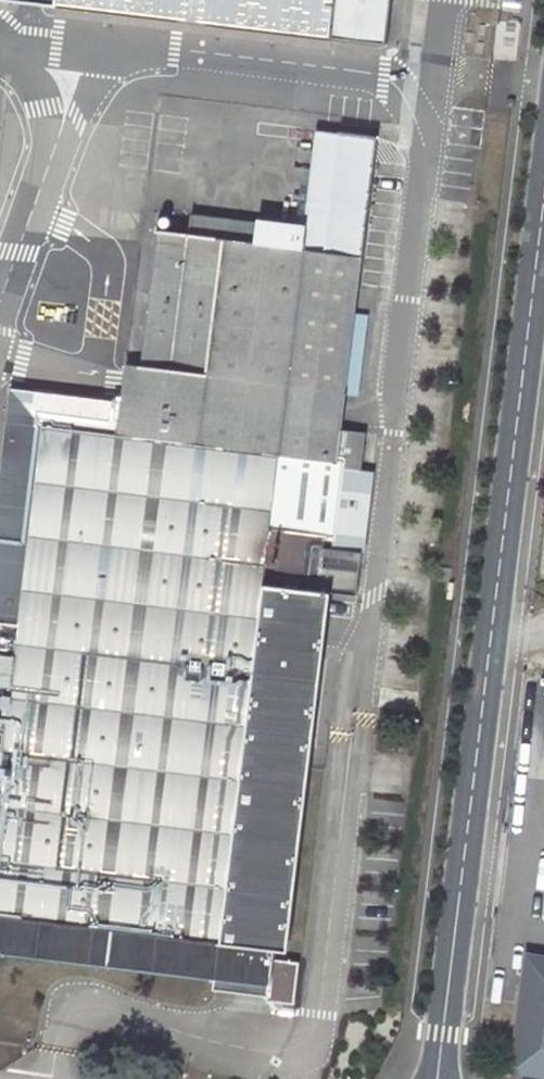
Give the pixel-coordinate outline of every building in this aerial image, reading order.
[(385,45),(390,0),(5,0),(385,45)] [(193,214),(191,234),(158,230),(137,403),(11,387),(0,480),(0,962),(2,953),(218,979),(217,985),(235,987),(235,984),(269,989),(281,1003),(295,1004),(300,962),(275,959),(275,956),(320,589),(323,567),(326,546),(365,552),(375,470),(361,468),(366,431),(339,428),(374,140),(318,133),(307,229),(193,214)] [(323,567),(363,572),(365,552),(326,546),(323,567)] [(323,567),(320,589),(333,591),(360,594),(363,572),(323,567)] [(275,956),(288,957),(333,591),(320,589),(275,956)] [(529,955),(514,1073),(543,1077),(543,957),(529,955)]
